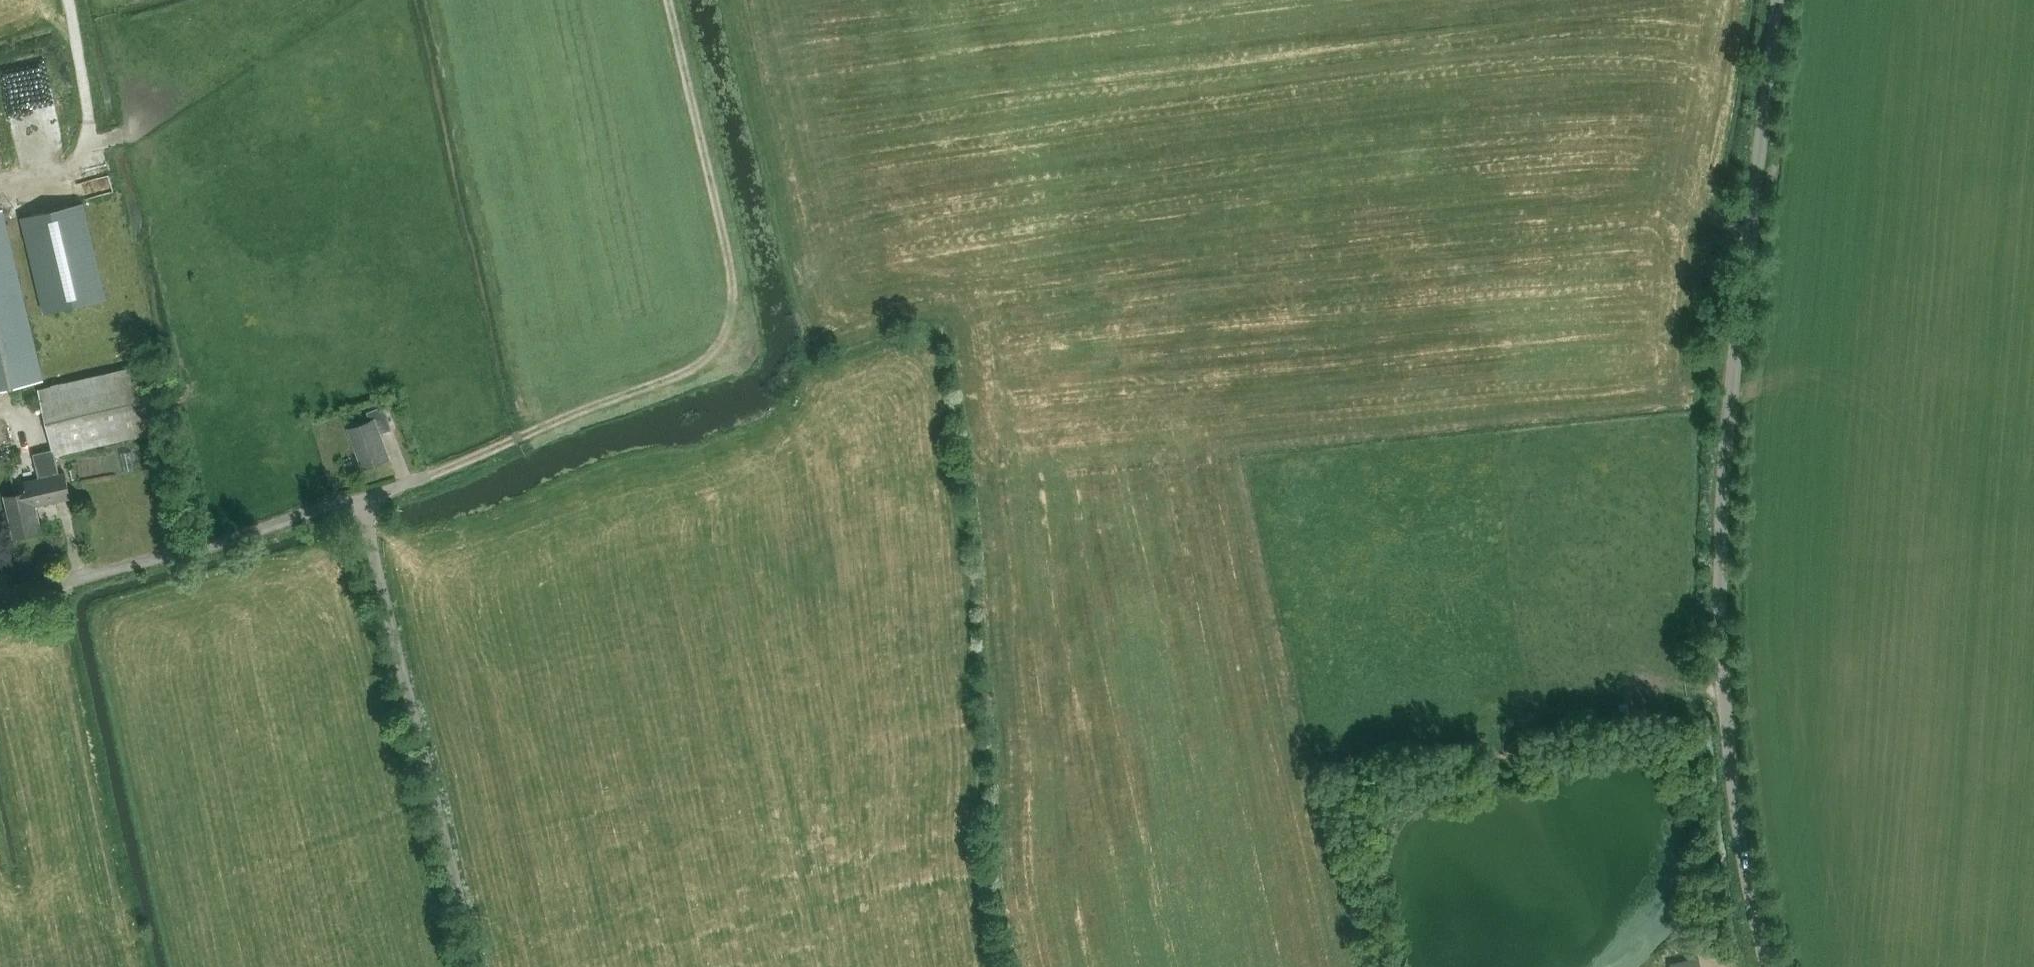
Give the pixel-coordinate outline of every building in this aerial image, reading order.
[(44,312),(106,297),(83,202),(21,217),(44,312)] [(43,380),(2,209),(0,210),(0,390),(43,380)] [(60,473),(55,454),(162,430),(147,363),(39,387),(53,448),(34,453),(39,478),(25,481),(27,491),(4,496),(14,537),(42,530),(36,505),(71,497),(65,472),(60,473)] [(381,433),(392,428),(383,405),(367,411),(370,420),(348,428),(363,467),(390,457),(381,433)]
